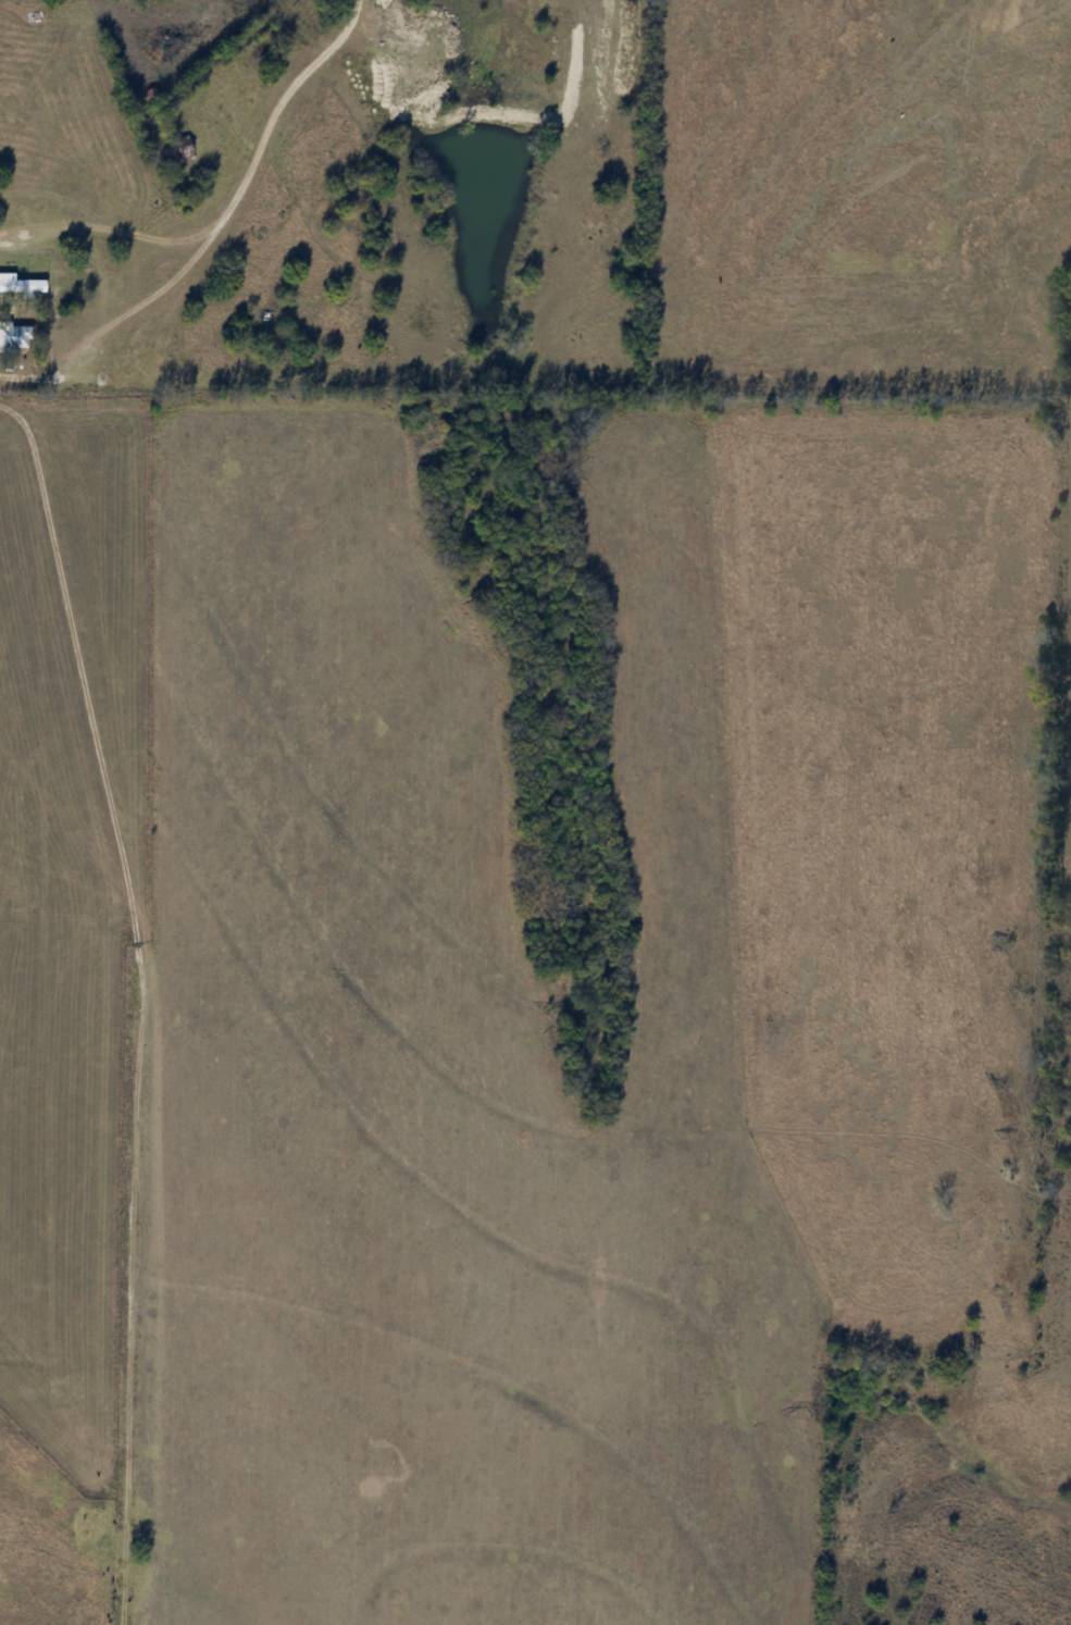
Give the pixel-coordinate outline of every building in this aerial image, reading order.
[(189,137),(169,139),(172,168),(191,166),(189,137)] [(26,353),(26,325),(0,325),(0,353),(26,353)]
